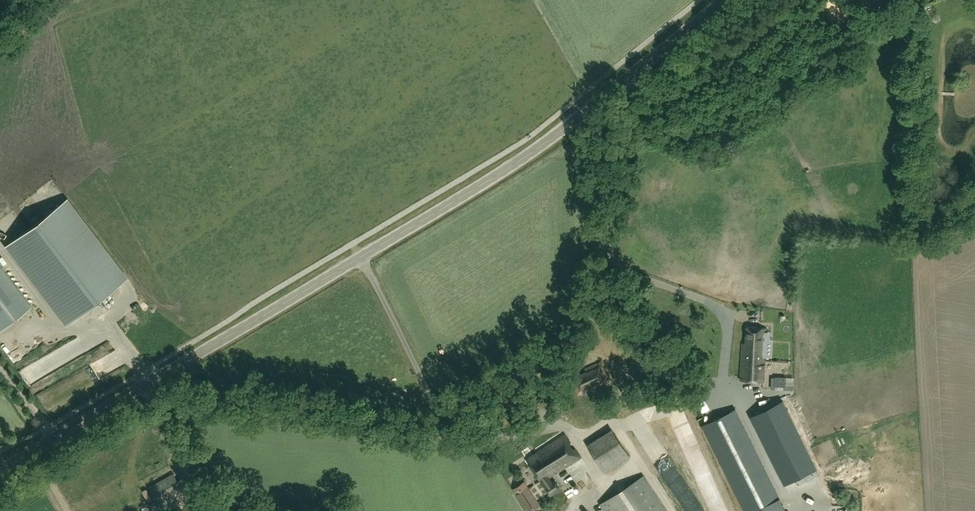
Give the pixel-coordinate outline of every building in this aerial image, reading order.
[(65,200),(4,246),(64,324),(125,278),(65,200)] [(31,307),(0,267),(0,330),(31,307)] [(764,381),(766,328),(746,327),(746,344),(742,343),(740,379),(764,381)] [(719,358),(722,339),(714,338),(711,357),(719,358)] [(610,381),(601,361),(585,369),(586,372),(581,374),(579,371),(569,376),(578,395),(588,390),(587,387),(592,385),(594,388),(610,381)] [(785,484),(817,468),(783,400),(751,416),(785,484)] [(702,425),(745,510),(786,510),(736,409),(702,425)] [(689,424),(688,416),(674,418),(675,427),(689,424)] [(605,473),(630,456),(612,428),(587,444),(605,473)] [(688,458),(702,453),(695,433),(686,436),(683,429),(678,431),(688,458)] [(573,449),(569,443),(570,442),(565,434),(527,459),(550,495),(560,488),(555,480),(552,482),(549,477),(580,457),(574,449),(573,449)] [(571,467),(574,474),(588,467),(585,460),(571,467)] [(675,489),(679,487),(676,483),(683,479),(675,467),(665,475),(675,489)] [(158,498),(181,485),(173,472),(151,486),(158,498)] [(643,475),(600,504),(605,510),(667,510),(643,475)] [(524,481),(513,489),(527,510),(544,510),(524,481)] [(717,482),(703,488),(713,510),(729,510),(717,482)] [(700,500),(690,503),(692,509),(701,507),(700,500)]
